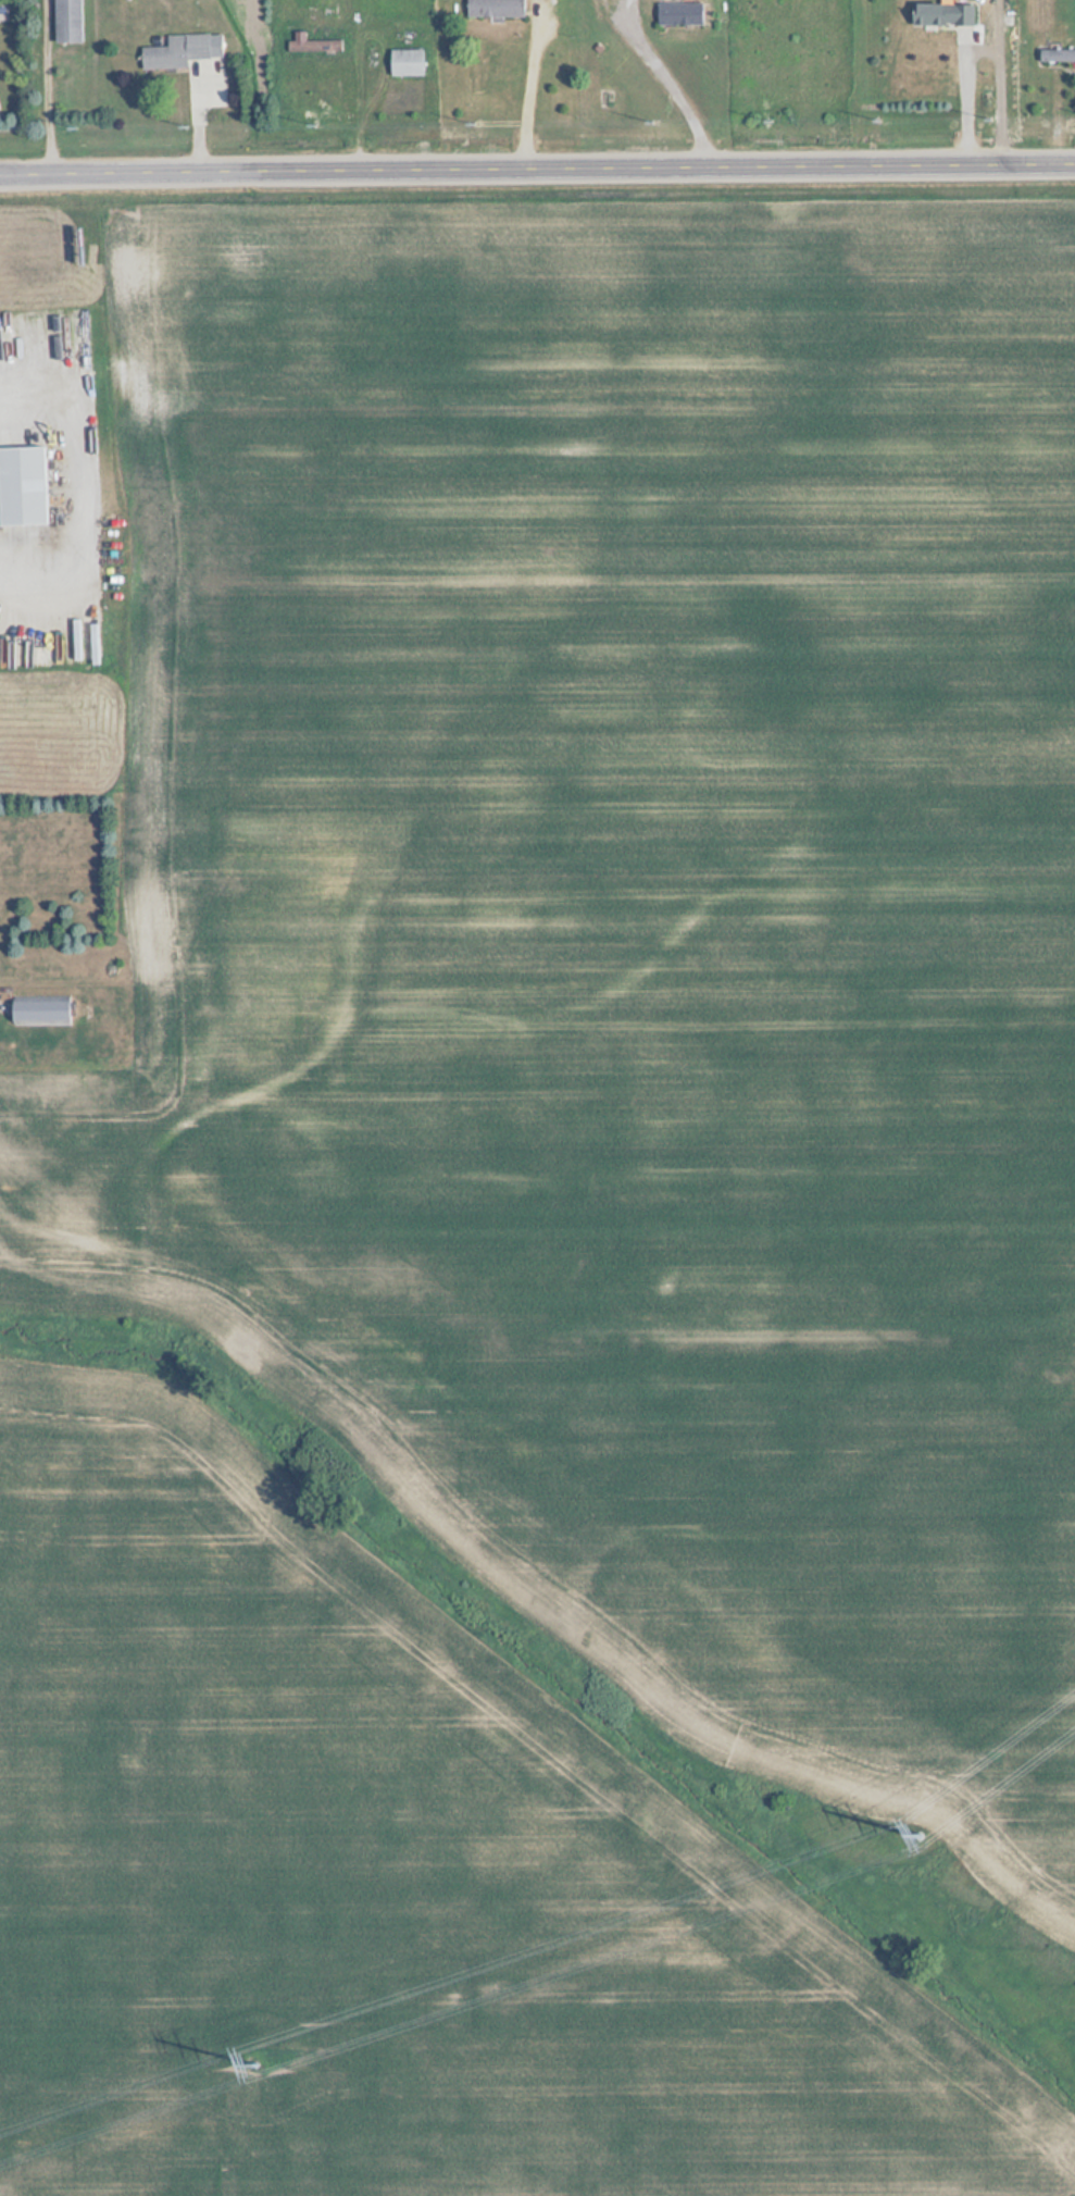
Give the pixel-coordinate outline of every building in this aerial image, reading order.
[(81,44),(81,0),(53,0),(53,44),(81,44)] [(524,0),(466,0),(466,18),(524,18),(524,0)] [(658,27),(702,27),(702,3),(658,3),(658,27)] [(974,5),(912,5),(912,26),(974,26),(974,5)] [(187,59),(222,58),(222,35),(167,36),(167,47),(142,48),(142,71),(187,70),(187,59)] [(341,41),(287,41),(287,52),(341,52),(341,41)] [(1039,50),(1039,62),(1074,62),(1074,50),(1039,50)] [(422,77),(422,51),(390,51),(390,77),(422,77)] [(45,525),(44,446),(0,447),(0,525),(45,525)] [(69,997),(12,997),(12,1026),(69,1026),(69,997)]
